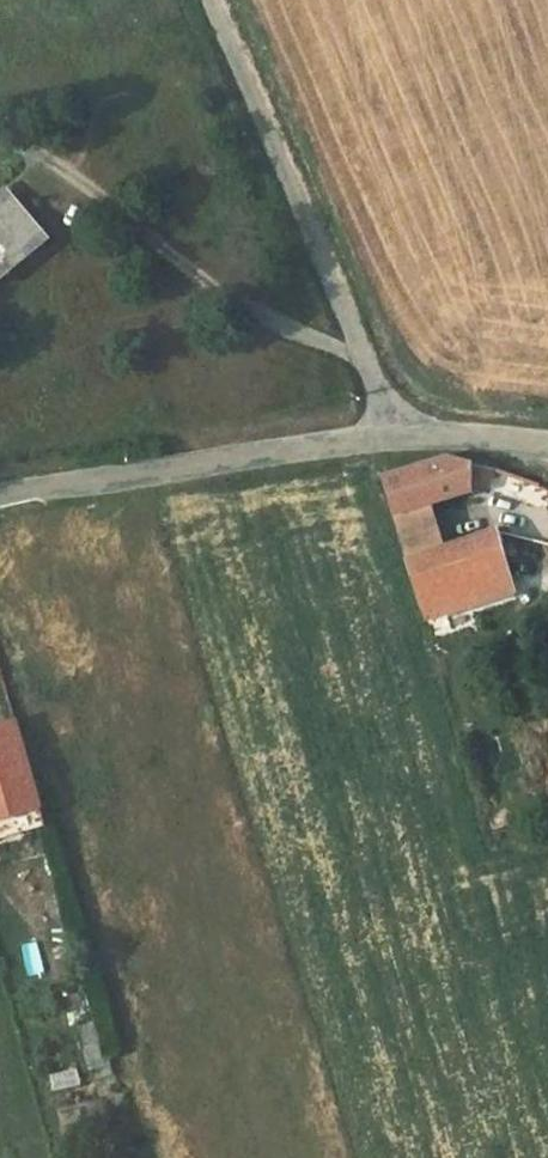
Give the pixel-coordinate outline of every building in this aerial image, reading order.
[(0,195),(0,263),(35,227),(0,195)] [(386,469),(426,607),(511,583),(495,524),(450,535),(440,496),(473,488),(494,499),(497,492),(536,506),(543,487),(495,470),(447,462),(386,469)] [(42,810),(16,723),(0,727),(0,821),(42,810)] [(23,938),(24,976),(42,975),(40,938),(23,938)] [(76,1026),(87,1062),(119,1051),(99,990),(88,994),(96,1020),(76,1026)] [(49,1074),(53,1090),(80,1085),(77,1068),(49,1074)]
